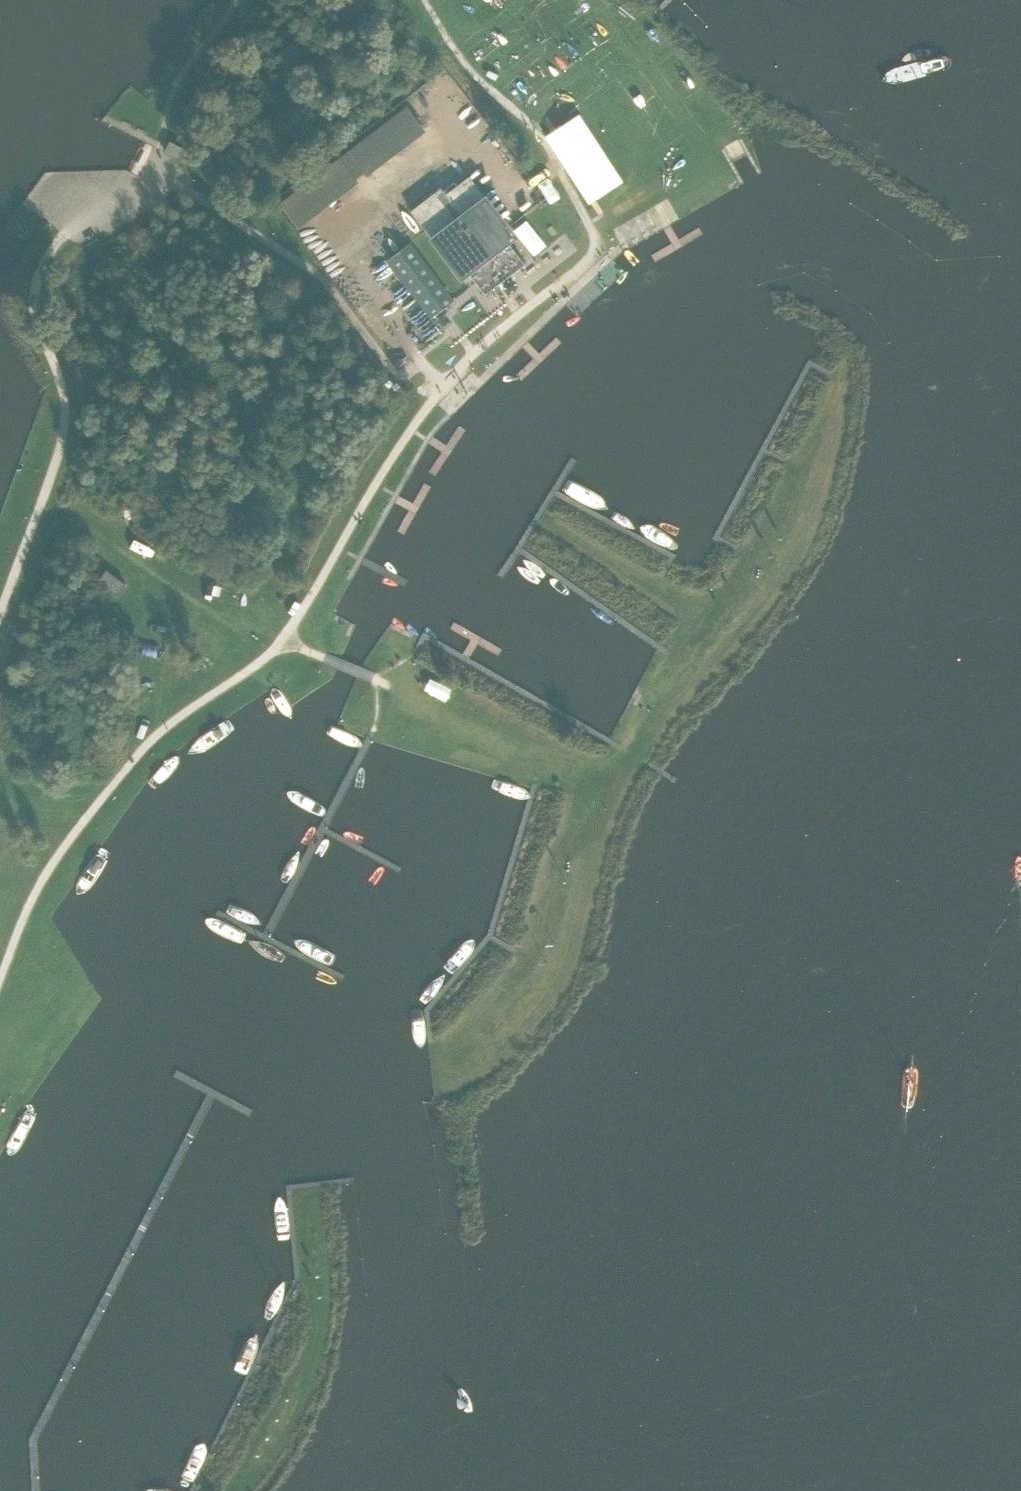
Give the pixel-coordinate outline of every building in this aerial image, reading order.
[(297,223),(430,134),(411,106),(278,195),(297,223)] [(485,196),(468,175),(457,183),(454,179),(443,188),(441,186),(411,210),(427,231),(432,237),(429,239),(461,280),(470,273),(485,292),(524,262),(509,243),(518,236),(486,195),(485,196)] [(454,300),(411,243),(387,262),(430,318),(454,300)] [(117,596),(126,585),(106,570),(97,582),(117,596)]
